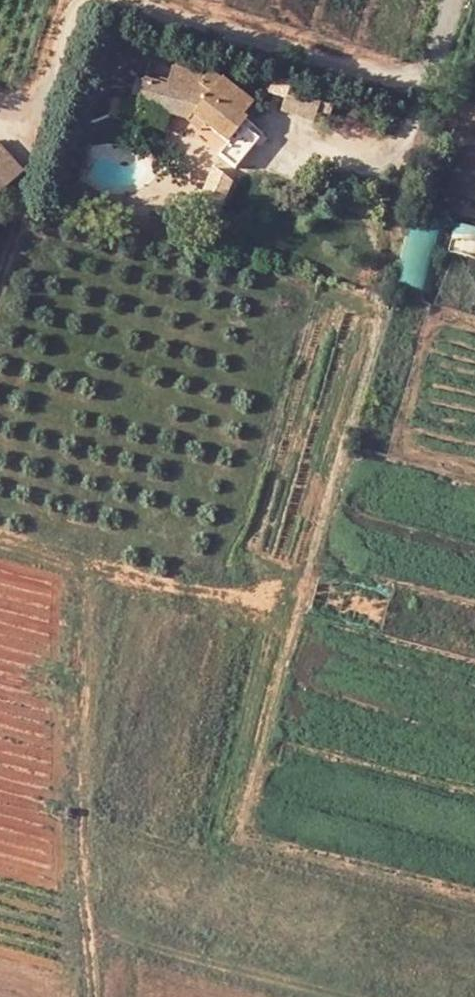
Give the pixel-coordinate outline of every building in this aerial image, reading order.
[(212,91),(202,84),(209,74),(172,65),(166,88),(208,98),(212,91)] [(199,115),(210,123),(232,140),(245,121),(236,112),(245,97),(213,68),(209,74),(202,84),(212,91),(208,98),(199,115)] [(136,107),(193,121),(199,115),(208,98),(166,88),(143,82),(136,107)] [(323,97),(289,85),(280,112),(314,123),(317,113),(323,97)] [(336,101),(323,97),(317,113),(331,117),(336,101)] [(199,115),(193,121),(204,130),(210,123),(199,115)] [(17,196),(0,174),(0,210),(17,196)] [(410,215),(403,285),(433,288),(440,219),(410,215)] [(381,627),(389,597),(319,578),(311,608),(381,627)]
